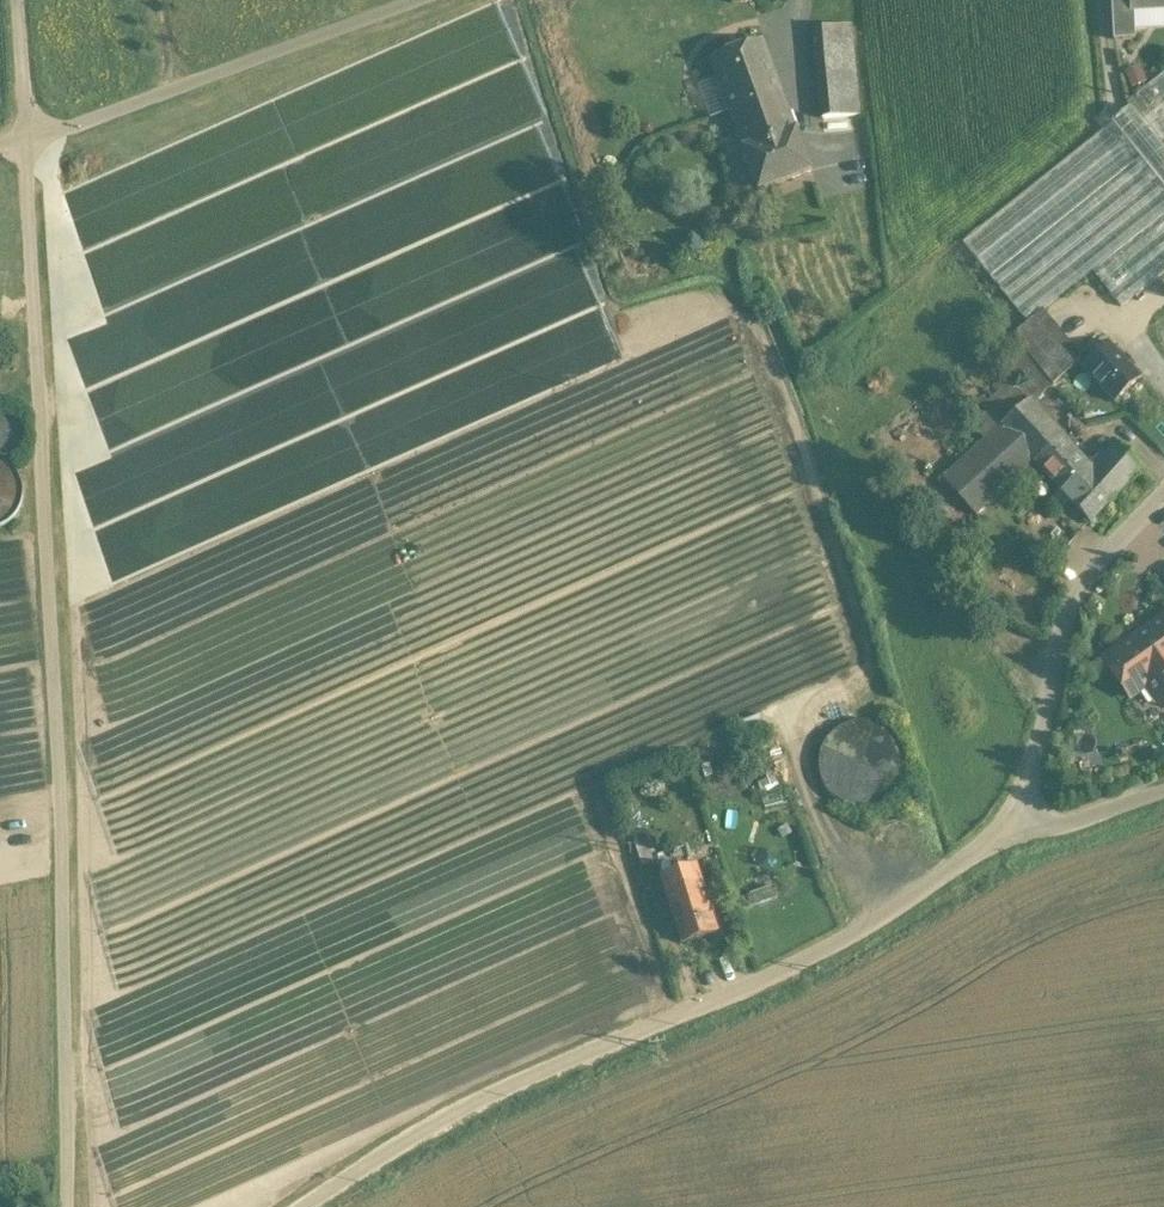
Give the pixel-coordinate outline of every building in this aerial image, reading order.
[(1133,1),(1133,10),(1135,10),(1163,8),(1163,0),(1133,0),(1133,1)] [(1133,1),(1112,2),(1114,39),(1136,38),(1135,10),(1133,10),(1133,1)] [(851,25),(814,29),(823,119),(860,115),(851,25)] [(764,42),(712,60),(730,112),(783,93),(764,42)] [(1127,101),(1131,107),(1163,149),(1163,72),(1127,101)] [(783,93),(730,112),(744,149),(796,130),(783,93)] [(1131,107),(1112,122),(1163,188),(1163,149),(1131,107)] [(963,241),(1028,322),(1092,271),(1163,213),(1163,188),(1112,122),(963,241)] [(796,130),(744,149),(759,190),(811,171),(796,130)] [(1092,271),(1121,307),(1156,279),(1163,273),(1163,213),(1092,271)] [(1083,360),(1051,321),(1022,345),(1054,384),(1083,360)] [(1141,378),(1108,343),(1082,368),(1115,403),(1141,378)] [(965,416),(986,439),(1045,386),(1034,373),(1019,387),(1009,376),(965,416)] [(1090,466),(1025,405),(999,433),(1034,468),(1062,496),(1090,466)] [(1034,468),(999,433),(947,481),(979,517),(1034,468)] [(1142,468),(1114,441),(1090,466),(1062,496),(1090,523),(1142,468)] [(19,494),(0,467),(0,508),(19,494)] [(1133,642),(1131,639),(1103,660),(1130,698),(1146,687),(1156,701),(1163,695),(1163,620),(1133,642)] [(634,799),(622,803),(632,835),(645,831),(634,799)] [(632,835),(642,867),(657,862),(658,862),(656,856),(648,830),(645,831),(632,835)] [(688,846),(656,856),(658,862),(657,862),(662,876),(694,866),(688,846)] [(694,866),(662,876),(667,893),(683,945),(717,934),(701,882),(695,866),(694,866)]
